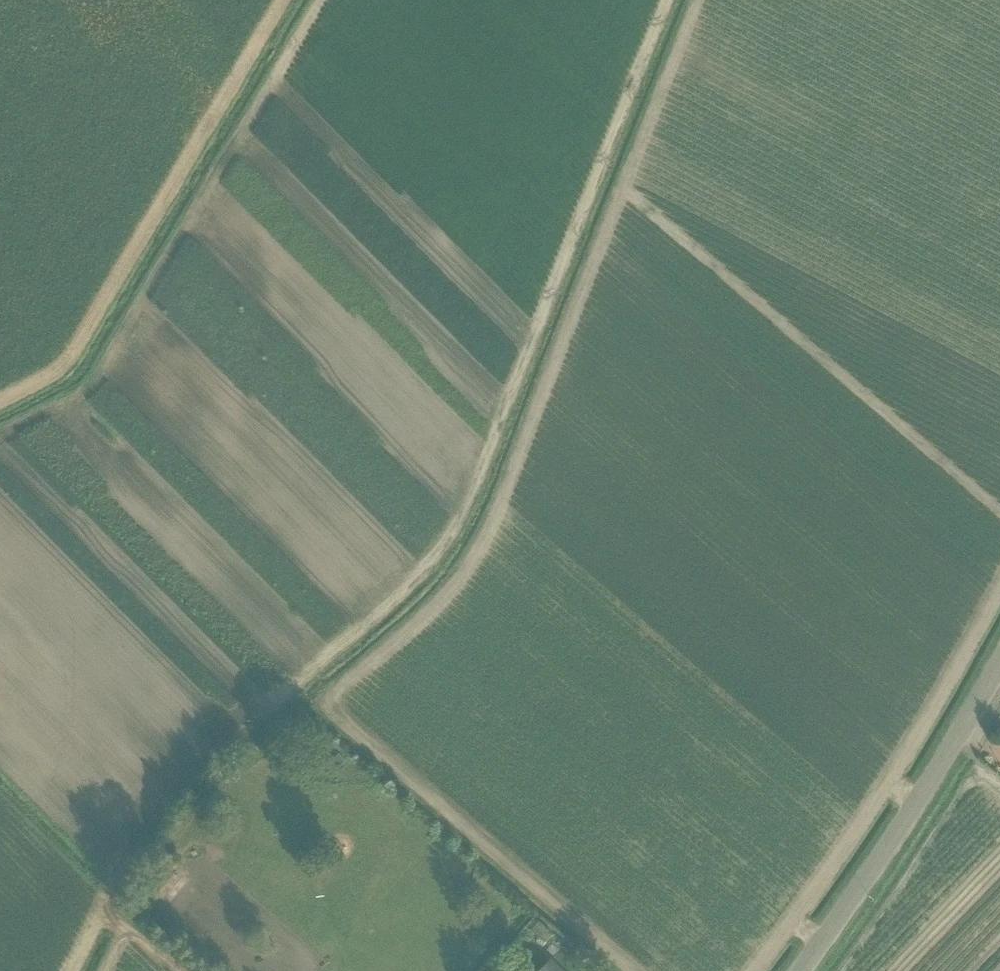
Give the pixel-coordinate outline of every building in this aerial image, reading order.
[(541,970),(561,970),(551,961),(541,970)]
